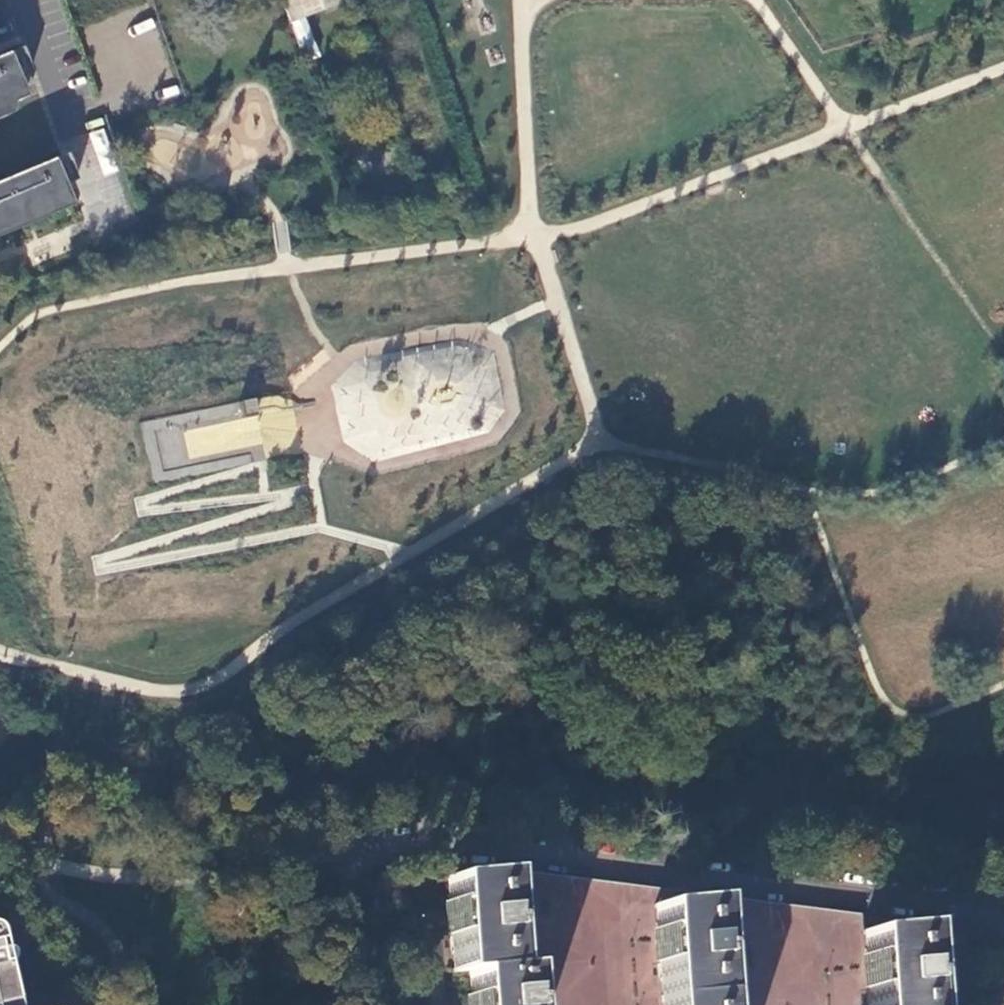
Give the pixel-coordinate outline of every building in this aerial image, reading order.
[(291,31),(350,9),(347,0),(280,0),(291,31)] [(17,50),(3,56),(14,81),(28,75),(17,50)] [(2,116),(3,108),(22,100),(14,81),(3,56),(0,57),(0,116),(2,116)] [(102,128),(90,132),(102,173),(113,169),(102,128)] [(61,157),(47,163),(57,188),(72,182),(61,157)] [(66,210),(57,188),(47,163),(0,183),(0,237),(66,210)] [(288,392),(140,420),(151,478),(259,458),(258,454),(299,446),(288,392)] [(498,868),(498,871),(444,875),(451,971),(467,969),(470,1004),(963,1004),(958,930),(917,933),(916,924),(860,928),(860,914),(551,873),(498,868)] [(5,977),(0,978),(0,1004),(10,1002),(5,977)]
